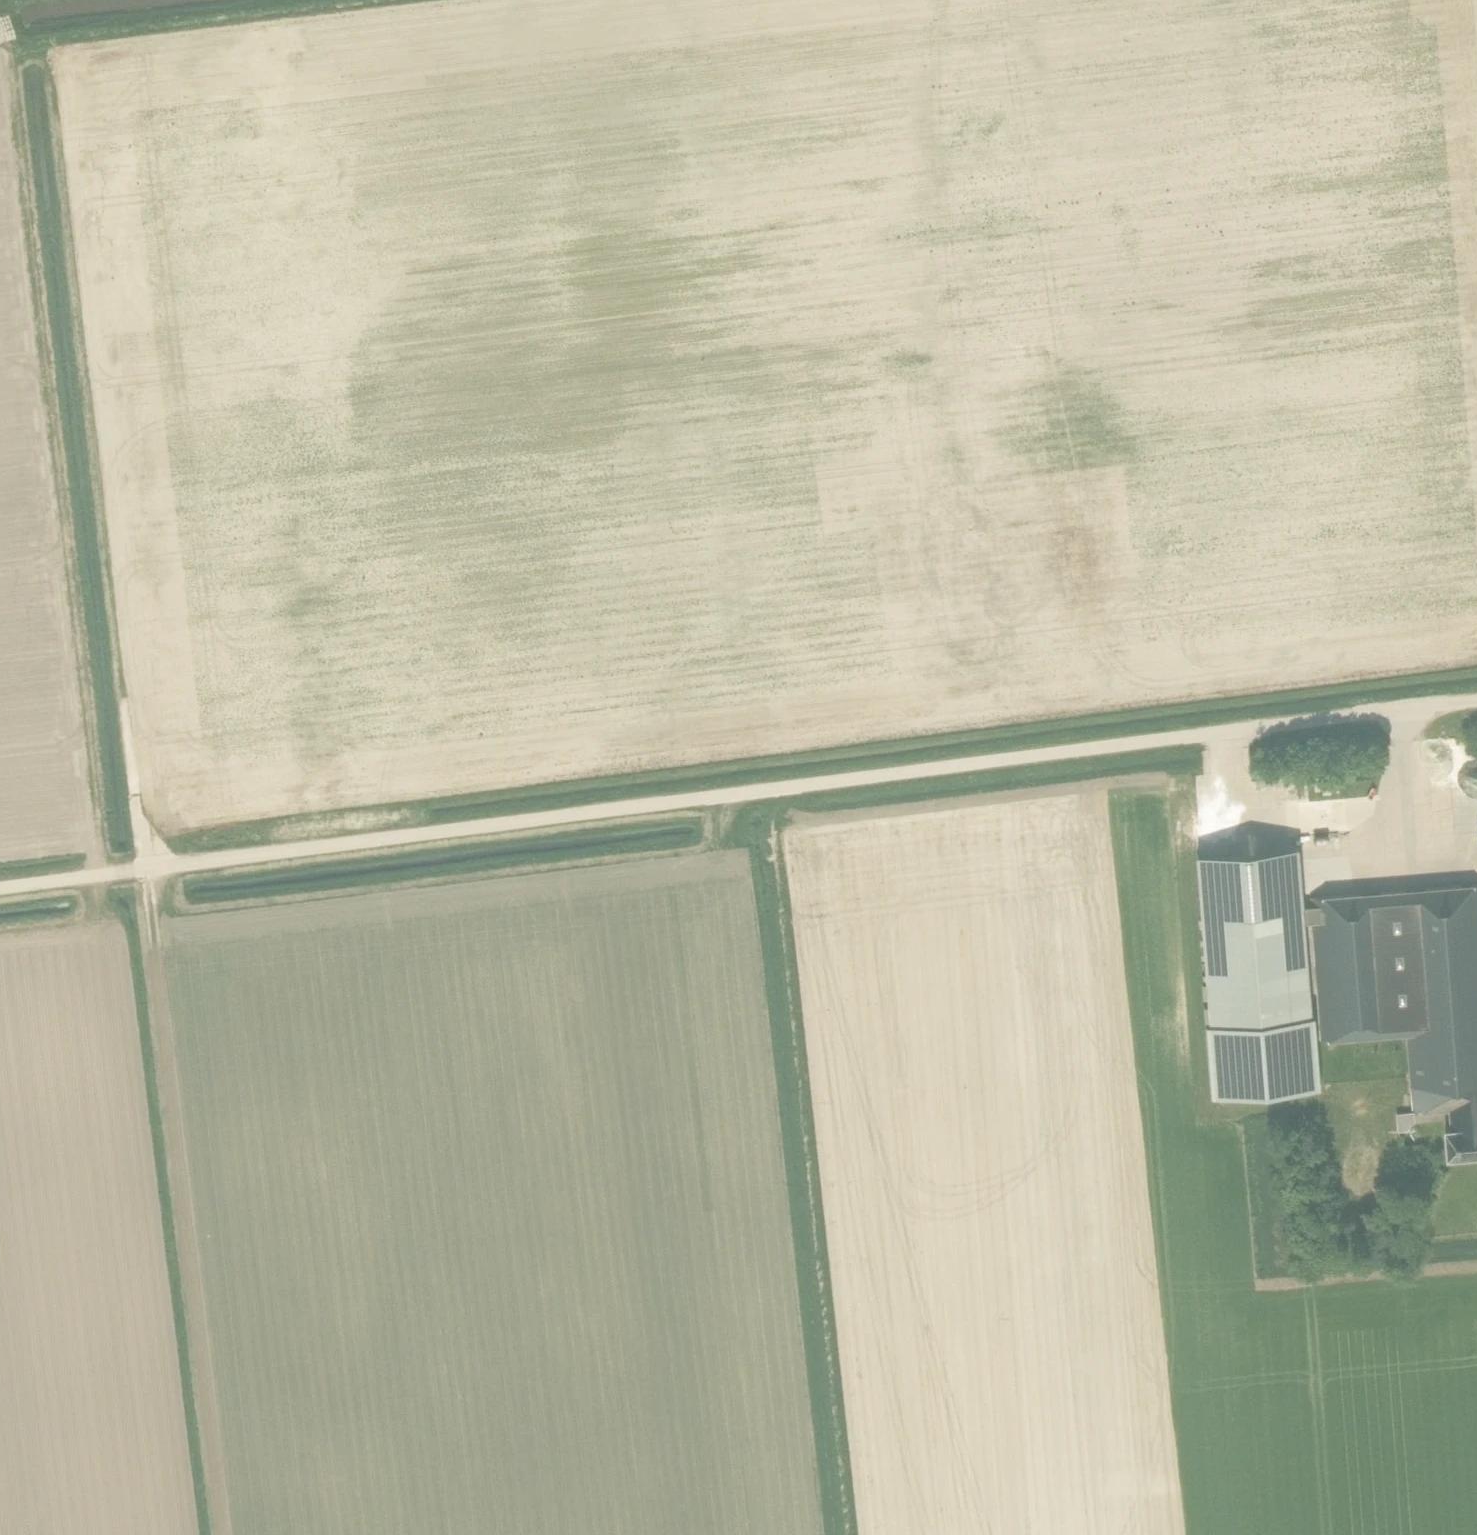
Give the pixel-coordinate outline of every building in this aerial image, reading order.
[(1287,1088),(1316,1086),(1310,1015),(1304,922),(1312,921),(1321,1040),(1401,1034),(1407,1033),(1413,1112),(1450,1109),(1451,1129),(1445,1129),(1447,1158),(1476,1155),(1476,884),(1310,897),(1311,905),(1302,906),(1302,905),(1201,913),(1210,1022),(1215,1093),(1248,1091),(1249,1091),(1287,1088)]
